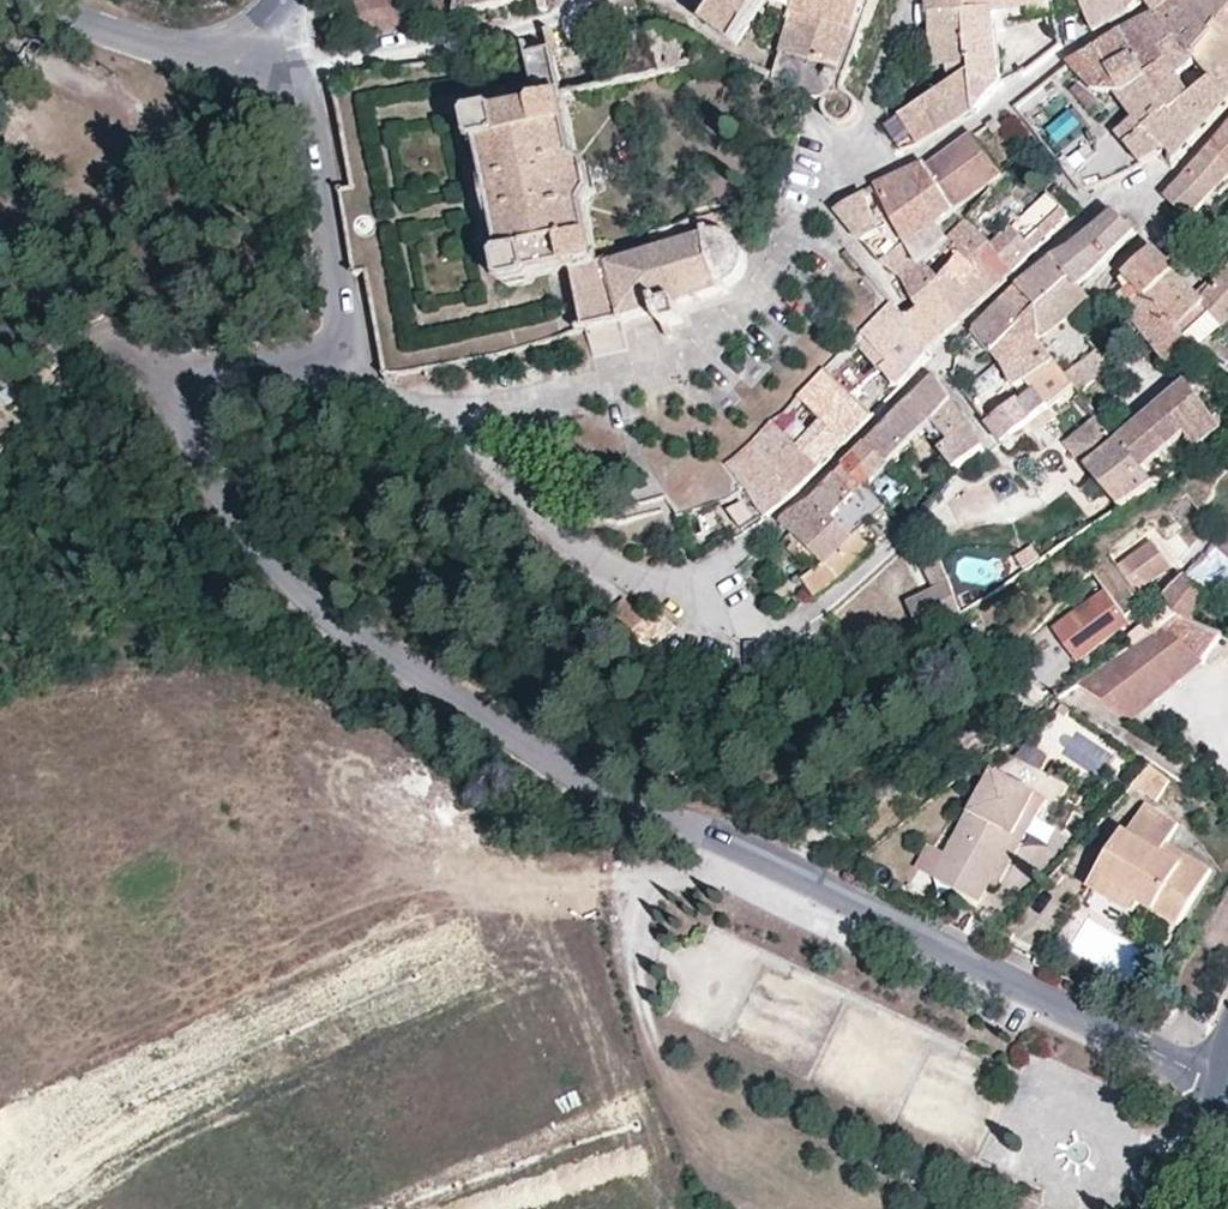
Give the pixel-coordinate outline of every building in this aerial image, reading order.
[(447,21),(462,18),(504,9),(529,3),(534,2),(534,0),(452,0),(447,21)] [(703,13),(734,36),(746,21),(761,0),(714,0),(703,13)] [(746,21),(751,24),(755,27),(772,4),(766,0),(761,0),(746,21)] [(790,11),(793,0),(777,0),(775,4),(790,11)] [(839,82),(869,0),(793,0),(790,11),(781,44),(819,57),(821,91),(824,91),(829,86),(834,83),(839,82)] [(878,0),(870,0),(839,82),(834,83),(829,86),(824,91),(821,98),(821,105),(824,112),(829,117),(836,120),(843,120),(850,117),(855,113),(858,106),(859,99),(857,92),(852,86),(845,83),(878,0)] [(948,79),(973,63),(970,0),(930,0),(931,16),(931,33),(931,39),(931,58),(944,57),(948,79)] [(1054,3),(1054,0),(970,0),(973,63),(974,108),(977,105),(999,83),(1001,82),(998,9),(1018,7),(1054,3)] [(1131,13),(1128,0),(1082,0),(1083,2),(1089,20),(1093,31),(1131,13)] [(1131,13),(1145,2),(1146,0),(1128,0),(1131,13)] [(1145,2),(1151,9),(1157,17),(1176,0),(1146,0),(1145,2)] [(1219,35),(1184,0),(1176,0),(1157,17),(1203,61),(1223,80),(1227,76),(1227,29),(1219,35)] [(1219,35),(1227,29),(1227,0),(1184,0),(1219,35)] [(1083,2),(1073,5),(1076,16),(1078,22),(1083,21),(1089,20),(1083,2)] [(390,3),(324,18),(321,48),(338,44),(378,35),(396,31),(393,17),(390,3)] [(1019,19),(1048,16),(1056,16),(1055,8),(1054,3),(1018,7),(1019,19)] [(431,10),(402,15),(405,30),(434,24),(431,10)] [(1056,16),(1048,16),(1049,27),(1057,25),(1056,18),(1056,16)] [(1183,118),(1202,100),(1186,78),(1203,61),(1157,17),(1121,34),(1151,83),(1156,90),(1183,118)] [(625,82),(742,53),(697,35),(680,28),(669,26),(661,26),(615,38),(625,82)] [(587,332),(622,322),(607,264),(600,266),(586,209),(593,195),(588,168),(574,160),(559,99),(546,45),(542,34),(537,35),(538,38),(543,57),(532,58),(522,60),(533,108),(530,112),(500,118),(496,118),(492,114),(468,120),(464,127),(467,138),(470,150),(475,151),(477,157),(485,189),(492,224),(500,259),(500,263),(497,265),(502,289),(507,290),(510,293),(533,287),(534,280),(568,273),(574,275),(587,332)] [(1122,96),(1151,83),(1121,34),(1089,54),(1067,66),(1095,98),(1122,96)] [(778,55),(775,65),(802,73),(805,93),(813,92),(821,91),(819,57),(781,44),(778,55)] [(1202,100),(1223,80),(1203,61),(1186,78),(1202,100)] [(973,63),(948,79),(891,115),(883,120),(900,143),(915,139),(964,114),(974,108),(973,63)] [(802,73),(775,65),(775,64),(774,67),(777,96),(801,93),(805,93),(802,73)] [(1223,80),(1202,100),(1183,118),(1156,90),(1151,83),(1122,96),(1143,121),(1128,138),(1149,160),(1166,153),(1173,158),(1172,160),(1177,164),(1194,146),(1217,121),(1227,111),(1227,85),(1223,80)] [(999,126),(994,118),(992,117),(984,123),(992,133),(999,126)] [(1221,139),(1223,141),(1217,147),(1227,157),(1227,131),(1221,139)] [(884,199),(895,218),(905,236),(921,255),(945,232),(934,218),(1003,173),(970,132),(925,163),(921,162),(874,183),(884,199)] [(1084,160),(1067,140),(1053,151),(1072,172),(1084,160)] [(1217,147),(1171,194),(1192,214),(1209,197),(1214,201),(1227,184),(1227,182),(1226,181),(1227,179),(1227,157),(1217,147)] [(1065,185),(1060,190),(1077,207),(1082,202),(1065,185)] [(492,224),(485,189),(476,191),(468,193),(472,212),(475,227),(484,225),(492,224)] [(881,225),(872,207),(862,189),(848,196),(832,203),(859,232),(880,255),(901,240),(881,225)] [(1060,190),(1024,226),(1041,243),(1077,207),(1060,190)] [(881,225),(895,218),(884,199),(872,207),(881,225)] [(607,264),(622,322),(623,325),(632,323),(632,319),(642,316),(652,313),(664,322),(669,337),(675,335),(672,324),(684,320),(686,323),(718,305),(725,299),(728,291),(728,285),(734,281),(740,273),(742,266),(742,255),(756,241),(724,205),(648,232),(654,251),(649,253),(648,251),(641,253),(640,255),(616,263),(614,261),(607,264)] [(1121,209),(1083,240),(1073,246),(1090,269),(1094,271),(1095,273),(1113,261),(1116,249),(1140,227),(1121,209)] [(948,229),(961,242),(1000,281),(1026,259),(1030,255),(1035,249),(1041,243),(1024,226),(1021,223),(1002,241),(969,210),(948,229)] [(895,218),(881,225),(901,240),(905,236),(895,218)] [(901,240),(880,255),(891,263),(902,270),(909,290),(913,295),(917,302),(940,329),(962,314),(965,310),(932,269),(921,255),(905,236),(901,240)] [(1000,281),(961,242),(932,269),(965,310),(1000,281)] [(1138,280),(1125,285),(1114,290),(1125,302),(1145,287),(1179,263),(1159,244),(1129,267),(1131,272),(1138,280)] [(862,261),(849,246),(839,257),(851,270),(862,261)] [(1068,249),(1062,252),(1078,272),(1083,279),(1089,275),(1094,271),(1090,269),(1073,246),(1068,249)] [(1023,278),(1040,300),(1078,272),(1062,252),(1023,278)] [(1179,263),(1145,287),(1187,330),(1210,308),(1225,325),(1227,322),(1227,265),(1221,273),(1224,277),(1214,285),(1187,258),(1179,263)] [(1040,300),(1045,332),(1074,307),(1092,291),(1089,287),(1084,280),(1083,279),(1078,272),(1040,300)] [(1121,278),(1125,285),(1138,280),(1131,272),(1121,278)] [(973,317),(988,339),(1005,364),(1016,382),(1035,371),(1042,383),(1022,396),(1020,392),(992,411),(1007,429),(1011,431),(1029,418),(1084,378),(1045,336),(1045,332),(1040,300),(1023,278),(974,313),(973,317)] [(1125,285),(1121,278),(1109,285),(1111,288),(1114,290),(1125,285)] [(1134,311),(1146,324),(1162,341),(1177,355),(1196,340),(1187,330),(1145,287),(1125,302),(1128,304),(1134,311)] [(889,352),(881,364),(896,376),(903,376),(933,343),(930,339),(922,329),(919,330),(912,322),(913,319),(906,311),(896,300),(895,298),(864,330),(889,352)] [(912,306),(906,311),(913,319),(912,322),(919,330),(922,329),(930,339),(936,334),(940,329),(917,302),(912,306)] [(1116,357),(1074,307),(1045,332),(1045,336),(1084,378),(1086,381),(1116,357)] [(1138,330),(1146,324),(1134,311),(1127,318),(1138,330)] [(976,345),(988,339),(973,317),(966,326),(965,329),(976,345)] [(622,322),(587,332),(594,359),(612,355),(631,351),(623,325),(622,322)] [(852,341),(881,364),(889,352),(864,330),(852,341)] [(827,364),(856,390),(862,383),(840,353),(836,356),(827,364)] [(828,410),(803,437),(827,461),(829,460),(849,435),(875,408),(856,390),(827,364),(805,390),(828,410)] [(873,437),(894,456),(934,412),(955,427),(974,413),(964,400),(966,398),(958,386),(956,387),(940,365),(903,406),(874,435),(873,437)] [(1125,437),(1150,465),(1185,441),(1196,453),(1227,429),(1227,427),(1192,383),(1125,437)] [(974,413),(955,427),(944,434),(955,448),(963,458),(990,439),(974,413)] [(759,495),(773,511),(774,513),(780,508),(827,461),(803,437),(780,415),(778,416),(755,446),(737,462),(758,489),(757,491),(756,491),(759,495)] [(1109,418),(1079,444),(1096,464),(1130,502),(1162,479),(1150,465),(1125,437),(1109,418)] [(851,457),(873,480),(894,456),(873,437),(851,457)] [(870,523),(880,514),(884,510),(895,500),(873,480),(851,457),(829,484),(820,494),(861,532),(870,523)] [(806,533),(836,558),(861,532),(820,494),(795,512),(791,521),(806,533)] [(749,524),(773,511),(759,495),(735,505),(749,524)] [(898,523),(884,510),(880,514),(893,528),(895,526),(898,523)] [(893,528),(880,514),(870,523),(884,538),(888,534),(893,528)] [(836,558),(825,566),(815,573),(827,590),(864,557),(884,538),(870,523),(861,532),(836,558)] [(1218,543),(1227,552),(1227,532),(1218,543)] [(796,543),(825,566),(836,558),(806,533),(796,543)] [(1118,567),(1138,591),(1169,565),(1149,541),(1118,567)] [(1218,543),(1213,547),(1227,562),(1227,552),(1218,543)] [(1213,547),(1200,561),(1207,568),(1210,564),(1217,570),(1227,562),(1213,547)] [(954,579),(939,552),(920,562),(936,590),(908,605),(923,633),(970,608),(954,579)] [(1170,592),(1184,612),(1204,621),(1226,598),(1192,569),(1170,592)] [(1168,624),(1184,612),(1170,592),(1163,598),(1168,605),(1159,613),(1161,616),(1168,624)] [(1129,617),(1111,594),(1092,608),(1089,603),(1053,631),(1076,661),(1111,635),(1109,632),(1129,617)] [(1216,659),(1227,647),(1227,633),(1204,621),(1184,612),(1168,624),(1165,626),(1216,659)] [(1165,626),(1168,624),(1161,616),(1137,635),(1143,643),(1165,626)] [(1139,723),(1216,659),(1165,626),(1084,688),(1139,723)] [(1152,770),(1131,792),(1154,806),(1171,783),(1152,770)] [(942,860),(931,881),(979,906),(989,885),(1013,839),(1022,844),(1046,799),(1022,786),(1013,802),(1003,797),(1012,781),(993,771),(969,817),(966,815),(942,860)] [(1022,786),(1012,781),(1003,797),(1013,802),(1022,786)] [(1062,797),(1055,811),(1070,819),(1076,807),(1062,797)] [(1141,905),(1178,930),(1214,875),(1169,846),(1181,828),(1148,807),(1129,836),(1125,833),(1089,888),(1133,917),(1141,905)] [(1055,811),(1041,835),(1056,843),(1066,826),(1070,819),(1055,811)] [(1081,834),(1066,826),(1056,843),(1067,850),(1081,834)] [(998,890),(1022,844),(1013,839),(989,885),(998,890)] [(914,872),(931,881),(942,860),(925,851),(914,872)]
